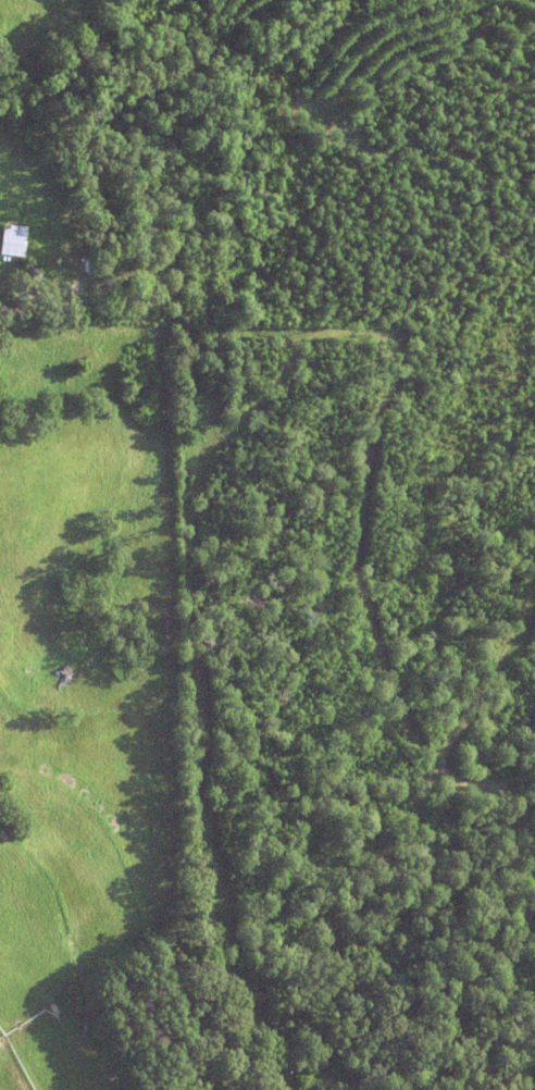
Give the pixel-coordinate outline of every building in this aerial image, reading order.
[(23,259),(0,257),(0,246),(2,225),(26,227),(23,259)]
